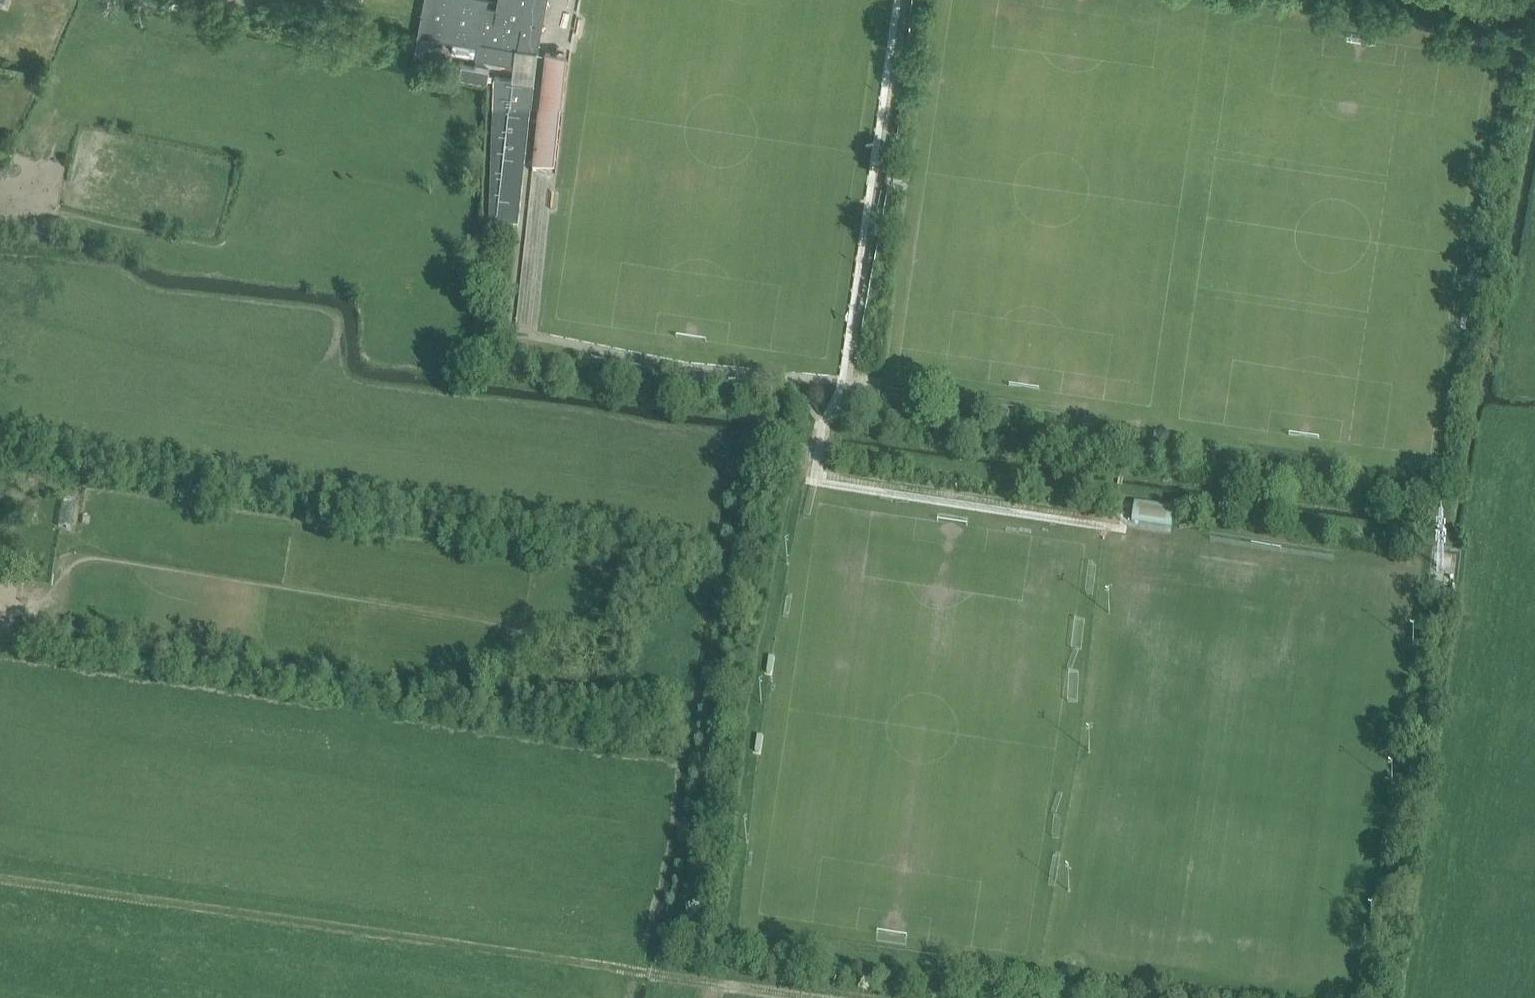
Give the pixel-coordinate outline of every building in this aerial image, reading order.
[(492,8),(487,7),(488,0),(425,0),(419,28),(418,36),(478,47),(475,58),(514,66),(515,61),(518,49),(538,53),(547,0),(498,0),(497,9),(492,8)] [(489,225),(518,228),(534,81),(493,76),(489,225)] [(1134,502),(1131,522),(1171,528),(1174,508),(1134,502)]
